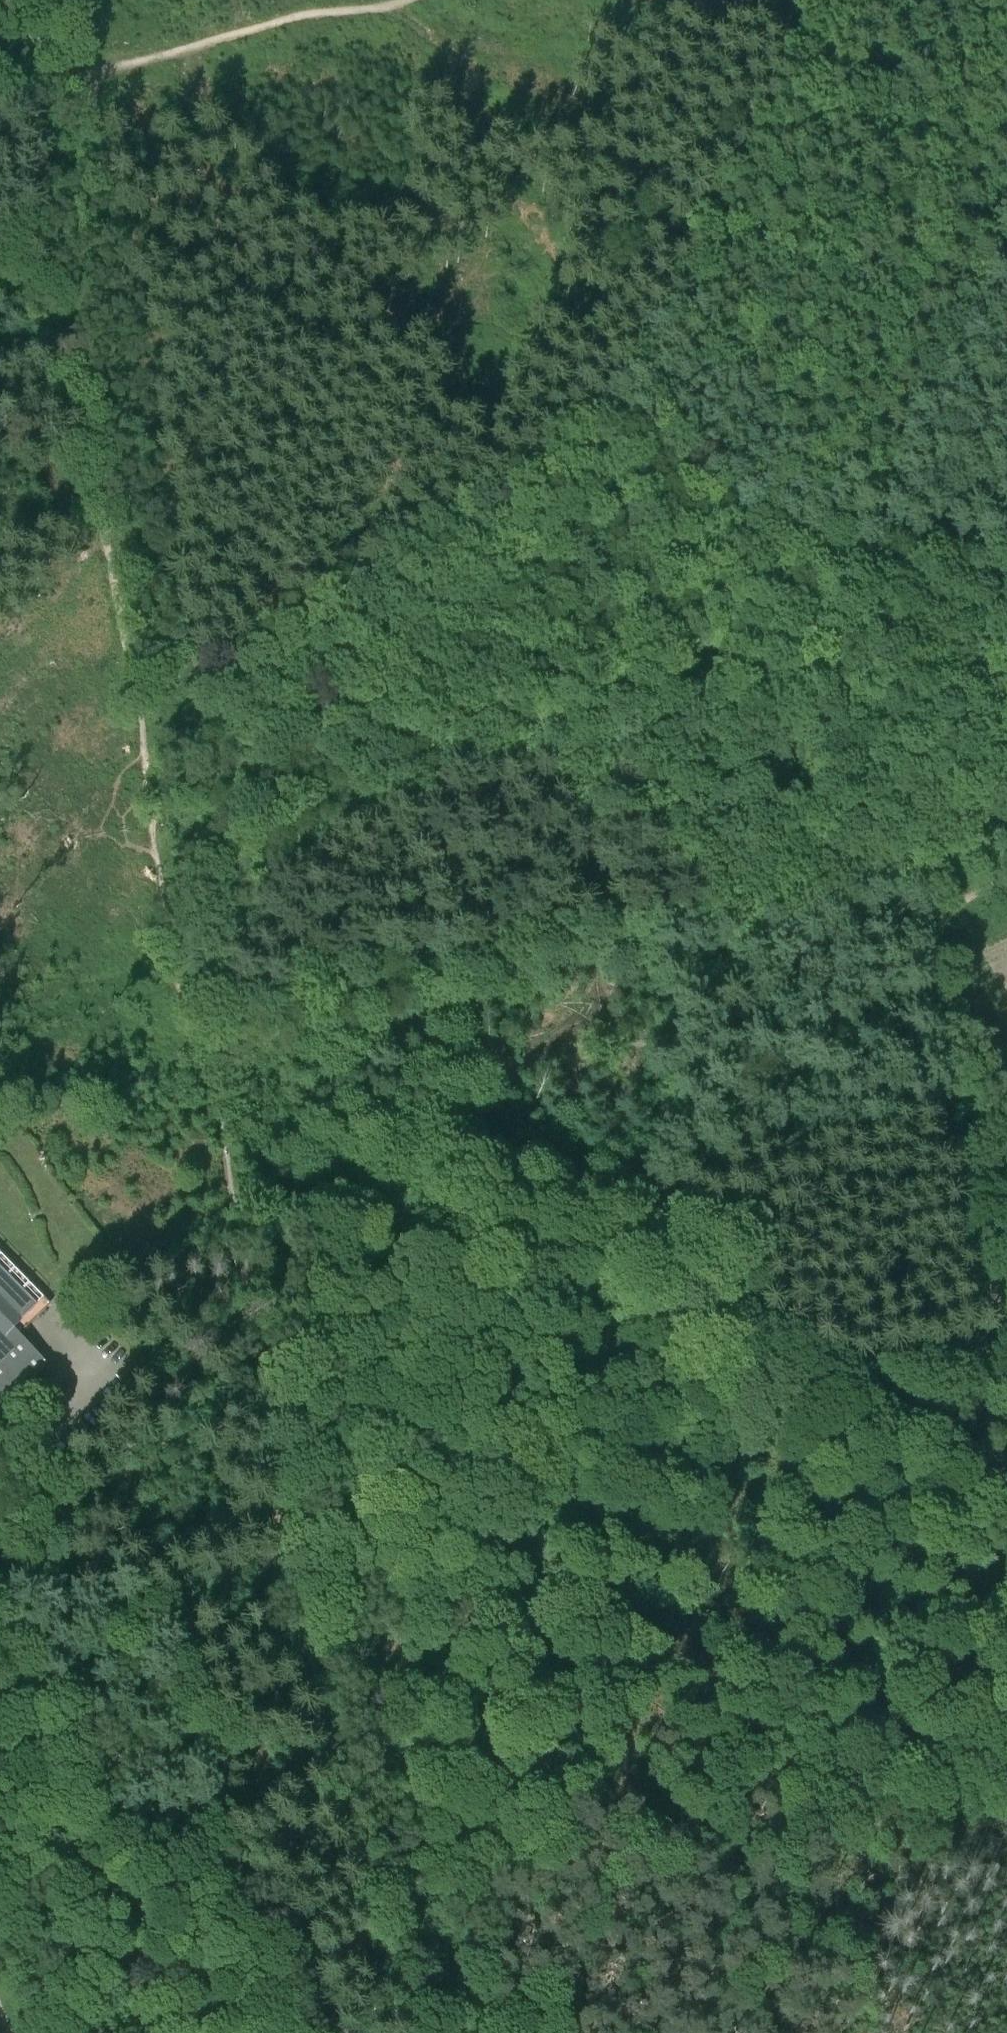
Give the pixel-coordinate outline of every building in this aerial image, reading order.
[(7,1402),(46,1365),(42,1360),(45,1358),(22,1333),(50,1306),(0,1252),(0,1409),(7,1402)]
